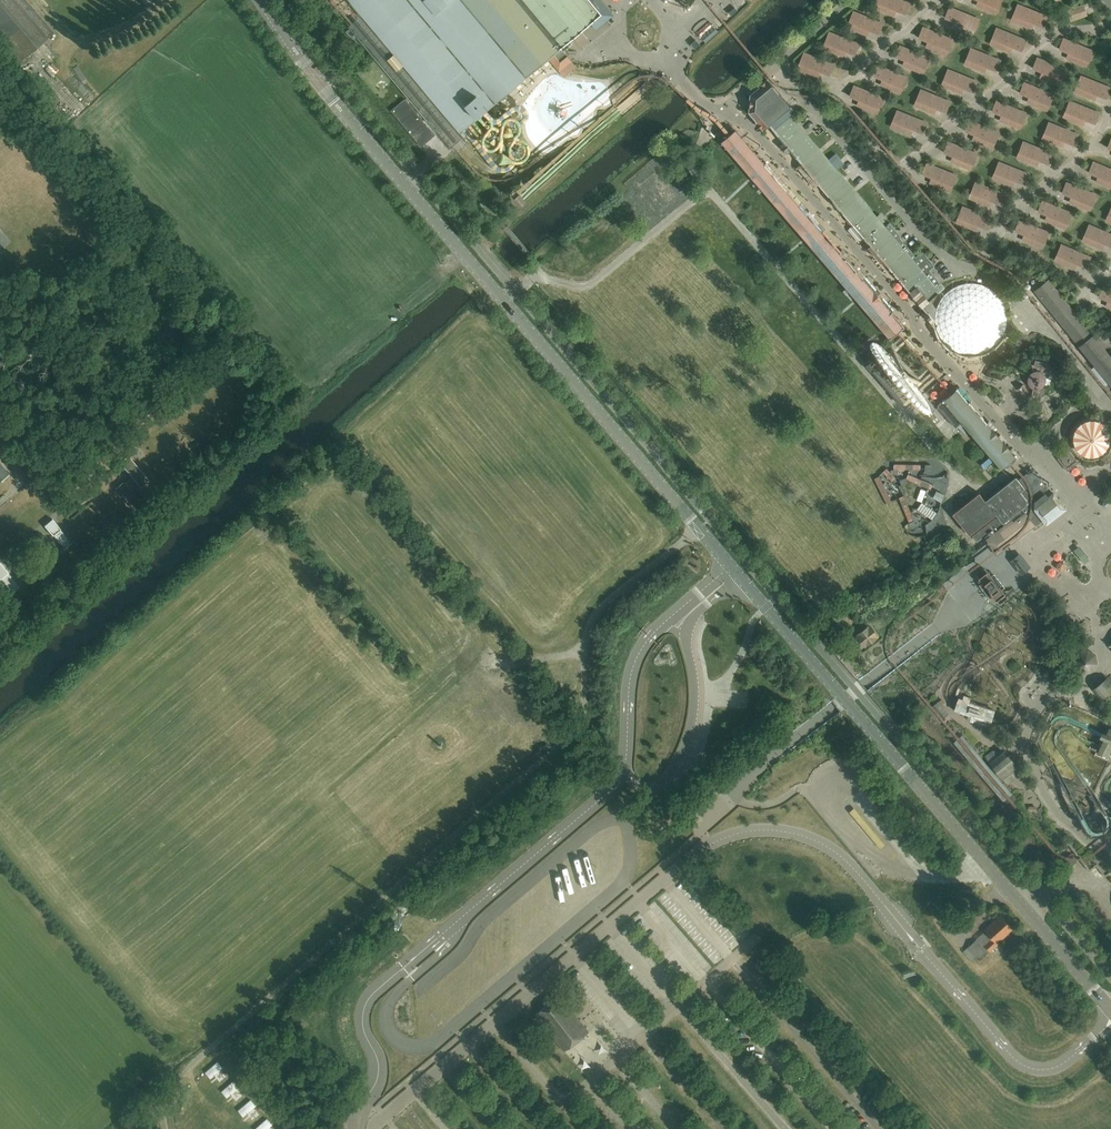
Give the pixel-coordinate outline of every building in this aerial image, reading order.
[(54,32),(25,0),(0,0),(0,39),(20,62),(54,32)] [(460,132),(465,129),(469,125),(473,122),(482,114),(487,110),(489,109),(549,58),(565,77),(578,66),(573,60),(565,50),(573,43),(571,40),(592,22),(597,28),(611,17),(597,0),(350,0),(460,132)] [(909,3),(902,0),(877,0),(876,1),(905,13),(909,3)] [(737,1),(727,11),(733,18),(743,8),(737,1)] [(1088,16),(1085,8),(1084,4),(1067,10),(1071,21),(1088,16)] [(1043,26),(1047,16),(1018,5),(1014,15),(1043,26)] [(975,29),(978,19),(949,7),(945,17),(975,29)] [(879,33),(882,23),(853,12),(849,22),(879,33)] [(359,16),(352,18),(356,27),(362,25),(359,16)] [(712,20),(703,27),(709,35),(718,27),(712,20)] [(625,26),(611,36),(615,42),(629,32),(625,26)] [(948,50),(952,40),(923,28),(919,38),(948,50)] [(1022,50),(1026,40),(996,28),(993,38),(1022,50)] [(854,54),(858,44),(829,33),(825,42),(854,54)] [(1089,60),(1092,50),(1063,39),(1059,49),(1089,60)] [(925,68),(929,58),(900,46),(896,56),(925,68)] [(996,70),(1000,60),(971,49),(967,59),(996,70)] [(829,74),(833,65),(804,53),(800,63),(829,74)] [(1062,80),(1066,70),(1037,58),(1033,68),(1062,80)] [(903,87),(906,77),(877,65),(873,75),(903,87)] [(973,91),(977,81),(948,70),(944,80),(973,91)] [(9,78),(3,71),(0,74),(0,85),(9,78)] [(658,82),(663,92),(673,87),(668,77),(658,82)] [(1106,98),(1110,88),(1081,77),(1077,87),(1106,98)] [(750,99),(750,108),(753,108),(752,111),(759,119),(756,121),(763,130),(769,125),(784,142),(781,145),(782,147),(781,148),(785,152),(786,151),(788,153),(791,151),(793,153),(796,157),(802,163),(819,183),(854,224),(859,231),(865,238),(888,265),(900,279),(905,284),(905,285),(905,286),(911,292),(917,298),(923,305),(923,306),(928,312),(929,313),(932,317),(934,319),(935,320),(932,321),(931,322),(932,322),(933,322),(933,324),(930,324),(930,326),(934,325),(935,329),(936,329),(938,335),(937,335),(939,339),(935,341),(936,342),(940,340),(942,343),(943,343),(947,347),(946,348),(950,351),(947,354),(949,355),(951,351),(954,354),(955,353),(959,354),(961,355),(960,356),(964,357),(964,361),(965,361),(966,357),(970,358),(970,357),(976,356),(976,358),(980,357),(981,361),(983,360),(982,356),(986,355),(985,354),(991,352),(992,352),(995,350),(998,353),(999,352),(996,349),(999,346),(999,345),(1002,341),(1004,338),(1005,338),(1006,338),(1009,340),(1010,339),(1004,335),(1007,327),(1007,319),(1007,311),(1004,304),(1000,297),(995,292),(994,291),(989,288),(988,287),(980,284),(973,283),(965,284),(957,286),(950,290),(944,295),(939,301),(936,309),(933,305),(929,299),(939,291),(944,287),(929,270),(935,265),(923,251),(916,257),(900,238),(902,237),(890,223),(886,226),(808,135),(803,130),(790,115),(777,126),(773,121),(790,106),(767,79),(759,86),(762,89),(754,96),(753,99),(750,99)] [(1049,104),(1053,95),(1024,83),(1020,93),(1049,104)] [(879,108),(883,98),(854,87),(850,97),(879,108)] [(945,111),(949,102),(920,90),(916,100),(945,111)] [(405,98),(391,110),(421,147),(435,135),(405,98)] [(1022,123),(1026,113),(996,101),(993,111),(1022,123)] [(1095,123),(1099,113),(1070,102),(1066,111),(1095,123)] [(922,132),(926,122),(897,111),(893,121),(922,132)] [(994,142),(998,132),(969,121),(965,131),(994,142)] [(1074,144),(1078,134),(1049,123),(1045,133),(1074,144)] [(717,133),(716,134),(722,142),(890,338),(896,332),(898,330),(904,326),(881,299),(878,294),(875,291),(874,291),(840,251),(839,251),(834,245),(835,245),(834,244),(834,245),(828,238),(829,238),(828,237),(828,238),(823,232),(823,231),(822,231),(817,225),(817,224),(816,224),(811,218),(811,217),(811,218),(805,211),(806,211),(805,210),(805,211),(799,204),(800,204),(799,203),(799,204),(794,198),(794,197),(791,194),(788,191),(789,191),(788,190),(765,164),(765,163),(764,163),(759,157),(760,157),(759,156),(759,157),(753,150),(754,150),(753,150),(748,144),(748,143),(747,143),(742,137),(742,136),(741,137),(736,130),(736,129),(736,130),(735,130),(731,134),(729,135),(727,137),(726,137),(719,134),(717,133)] [(973,163),(977,153),(948,142),(944,152),(973,163)] [(1049,164),(1052,154),(1023,142),(1019,152),(1049,164)] [(1024,184),(1028,174),(999,162),(995,172),(1024,184)] [(1093,162),(1089,172),(1110,182),(1110,170),(1093,162)] [(952,185),(956,175),(927,164),(923,173),(952,185)] [(1000,204),(1004,194),(975,183),(971,193),(1000,204)] [(1091,205),(1095,196),(1067,183),(1062,193),(1091,205)] [(513,195),(520,203),(526,198),(524,196),(521,193),(518,190),(515,193),(513,195)] [(1067,224),(1071,214),(1043,201),(1038,211),(1067,224)] [(987,229),(991,219),(962,207),(958,217),(987,229)] [(1044,242),(1048,232),(1019,221),(1015,231),(1044,242)] [(1089,226),(1085,235),(1110,247),(1110,235),(1089,226)] [(1086,267),(1090,257),(1061,245),(1057,255),(1086,267)] [(1034,290),(1073,337),(1110,385),(1110,358),(1090,333),(1047,280),(1043,283),(1034,290)] [(1103,287),(1099,297),(1110,302),(1110,290),(1103,287)] [(1047,364),(1035,361),(1034,366),(1036,369),(1043,370),(1046,368),(1047,364)] [(922,387),(910,367),(903,371),(915,391),(922,387)] [(1046,382),(1046,378),(1044,375),(1042,374),(1040,373),(1038,372),(1036,372),(1035,372),(1030,375),(1028,378),(1027,382),(1028,386),(1031,390),(1035,391),(1039,391),(1043,390),(1045,386),(1046,382)] [(941,403),(937,406),(954,426),(959,422),(972,436),(1002,469),(1004,468),(1005,469),(1008,466),(1012,463),(1015,460),(1014,459),(1016,457),(1010,451),(1010,450),(1009,451),(1003,444),(1004,444),(1004,443),(1003,444),(998,438),(998,437),(997,437),(992,431),(992,430),(991,431),(986,425),(986,424),(985,424),(980,418),(981,417),(980,417),(979,418),(974,411),(975,410),(974,410),(973,411),(968,405),(969,404),(968,403),(967,404),(962,398),(963,398),(962,397),(961,397),(956,392),(957,391),(956,389),(954,391),(955,392),(953,393),(950,396),(949,396),(948,397),(943,402),(942,401),(941,403)] [(1102,422),(1103,418),(1099,417),(1100,413),(1095,412),(1094,415),(1090,415),(1090,419),(1084,420),(1079,423),(1075,427),(1073,433),(1072,439),(1073,445),(1076,450),(1081,454),(1086,457),(1092,457),(1098,456),(1104,453),(1108,449),(1110,443),(1110,437),(1110,431),(1107,426),(1105,424),(1104,423),(1103,422),(1102,422)] [(1059,457),(1068,467),(1077,460),(1068,450),(1061,455),(1059,457)] [(124,484),(116,490),(134,510),(141,504),(130,491),(138,484),(141,487),(148,481),(128,457),(120,464),(134,480),(127,487),(124,484)] [(1016,533),(1020,537),(1035,525),(1037,526),(1043,522),(1058,510),(1059,511),(1064,508),(1054,495),(1050,498),(1046,494),(1050,490),(1028,462),(1027,463),(1014,473),(1017,477),(986,501),(980,493),(953,514),(971,536),(997,514),(999,517),(974,537),(977,542),(988,533),(990,535),(986,539),(989,542),(993,547),(1005,548),(1007,546),(1017,538),(1015,535),(1016,533)] [(372,513),(377,520),(386,514),(381,507),(372,513)] [(117,517),(103,528),(110,537),(124,525),(117,517)] [(52,519),(44,525),(65,550),(72,543),(52,519)] [(258,532),(269,542),(275,534),(265,524),(258,532)] [(794,525),(791,531),(803,538),(806,532),(794,525)] [(320,532),(316,536),(325,545),(329,541),(320,532)] [(1015,557),(1010,560),(1016,568),(1022,575),(1026,571),(1031,567),(1025,560),(1020,553),(1015,557)] [(0,562),(0,578),(13,593),(20,587),(0,562)] [(985,569),(977,575),(981,580),(988,589),(995,598),(998,603),(1007,596),(1003,592),(996,582),(989,574),(985,569)] [(979,618),(988,612),(984,607),(976,613),(979,618)] [(965,632),(979,618),(974,613),(960,627),(965,632)] [(878,625),(882,633),(893,628),(890,620),(878,625)] [(866,645),(868,643),(878,635),(870,625),(857,634),(866,645)] [(937,644),(940,648),(954,640),(951,635),(937,644)] [(1082,675),(1083,675),(1093,673),(1098,665),(1098,655),(1092,648),(1081,647),(1073,653),(1070,662),(1074,671),(1082,675)] [(377,652),(370,657),(375,664),(382,658),(377,652)] [(871,671),(882,659),(875,653),(864,665),(871,671)] [(1094,689),(1101,698),(1101,699),(1110,691),(1110,681),(1108,677),(1094,689)] [(442,678),(428,679),(429,694),(443,693),(442,678)] [(989,723),(990,721),(992,715),(994,709),(970,702),(967,701),(962,700),(959,699),(957,704),(955,710),(969,714),(968,719),(987,724),(989,725),(989,723)] [(949,715),(939,703),(933,708),(943,720),(948,715),(949,715)] [(1110,728),(1108,726),(1104,735),(1100,744),(1110,749),(1110,728)] [(1100,744),(1097,752),(1109,758),(1110,753),(1110,749),(1100,744)] [(993,751),(987,757),(1010,783),(1015,778),(1016,765),(1013,762),(1008,756),(1003,751),(994,750),(993,751)] [(1033,801),(1030,808),(1037,810),(1039,804),(1033,801)] [(756,819),(762,825),(771,816),(765,810),(756,819)] [(1079,860),(1073,853),(1067,857),(1073,865),(1079,860)] [(1104,871),(1110,870),(1110,858),(1102,860),(1104,871)] [(1068,870),(1072,866),(1066,859),(1062,862),(1068,870)] [(551,888),(543,894),(554,908),(561,902),(551,888)] [(673,901),(667,905),(671,912),(677,908),(673,901)] [(687,901),(683,904),(690,911),(694,908),(687,901)] [(914,908),(905,914),(909,920),(918,915),(914,908)] [(997,942),(1013,928),(1000,915),(985,930),(992,937),(984,945),(990,951),(998,943),(997,942)] [(979,961),(987,953),(988,952),(976,939),(963,952),(972,962),(976,958),(979,961)] [(655,1003),(662,999),(658,992),(651,996),(655,1003)] [(565,1008),(557,997),(535,1014),(564,1051),(588,1032),(568,1005),(565,1008)] [(658,1036),(655,1043),(664,1047),(667,1040),(658,1036)] [(220,1062),(206,1073),(212,1080),(225,1068),(220,1062)] [(235,1078),(221,1090),(227,1096),(240,1084),(235,1078)] [(250,1097),(237,1109),(242,1115),(256,1103),(250,1097)] [(254,1128),(266,1128),(273,1123),(268,1117),(254,1128)]
